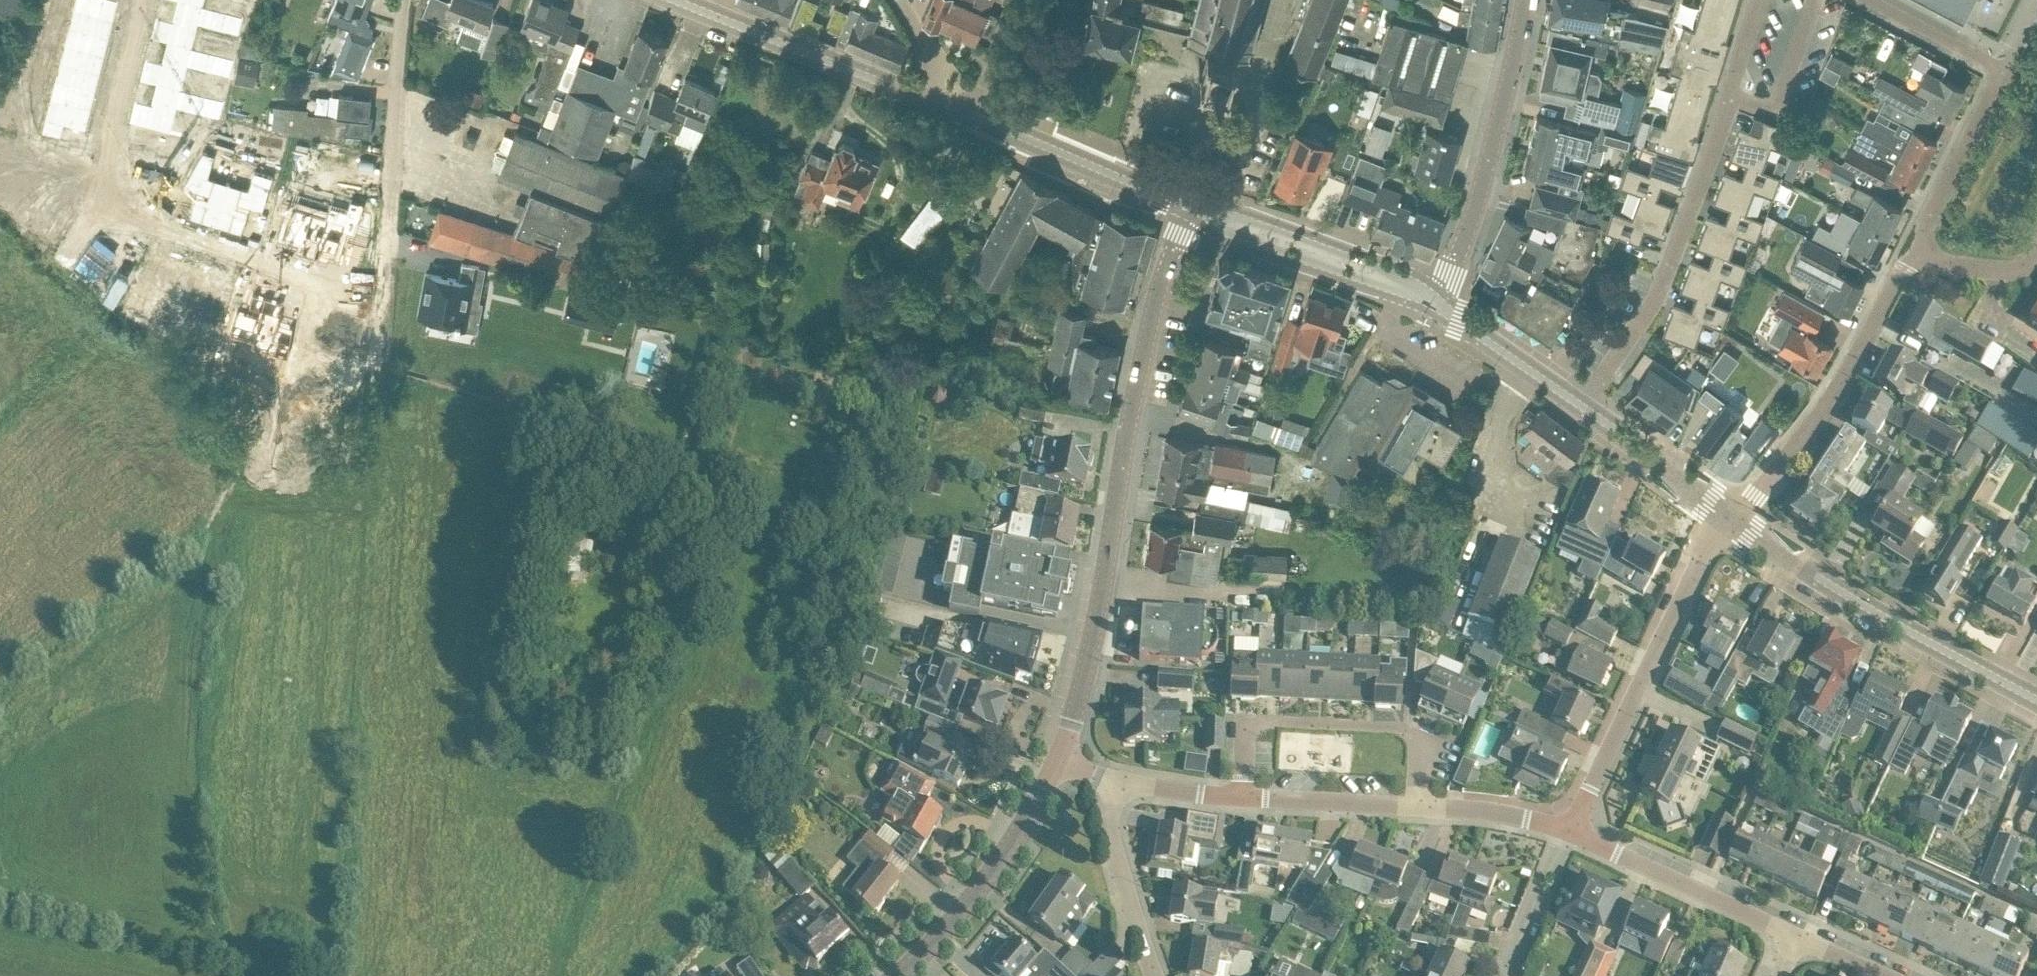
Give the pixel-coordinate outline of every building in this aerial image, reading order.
[(74,12),(113,22),(118,1),(113,0),(77,0),(74,12)] [(328,18),(349,28),(329,72),(359,79),(375,37),(371,36),(373,31),(366,16),(372,0),(337,0),(328,18)] [(511,22),(498,18),(493,17),(491,25),(485,23),(494,2),(488,0),(451,0),(450,0),(428,0),(422,14),(449,25),(452,19),(488,33),(483,52),(487,54),(500,59),(511,22)] [(554,3),(546,0),(532,0),(521,26),(527,28),(524,35),(529,37),(527,42),(544,49),(531,93),(551,101),(573,45),(556,38),(567,13),(553,7),(554,3)] [(735,2),(765,13),(770,0),(735,0),(735,2)] [(765,13),(771,16),(771,15),(786,21),(794,0),(770,0),(765,13)] [(945,27),(957,0),(930,0),(923,17),(945,27)] [(945,27),(974,40),(979,29),(990,34),(999,14),(988,9),(987,11),(985,10),(990,0),(957,0),(945,27)] [(1164,28),(1169,6),(1145,0),(1144,0),(1140,14),(1133,12),(1134,7),(1125,5),(1123,11),(1118,9),(1120,0),(1089,0),(1088,6),(1093,7),(1083,43),(1103,48),(1103,46),(1130,53),(1138,21),(1164,28)] [(1164,28),(1189,34),(1187,41),(1183,43),(1184,45),(1188,43),(1201,46),(1198,59),(1200,60),(1199,62),(1204,63),(1203,64),(1223,69),(1223,68),(1227,69),(1228,67),(1230,68),(1233,54),(1247,58),(1249,62),(1251,61),(1258,36),(1256,35),(1259,22),(1263,22),(1264,19),(1261,19),(1264,4),(1268,5),(1269,2),(1266,1),(1266,0),(1199,0),(1199,1),(1196,0),(1195,0),(1194,3),(1198,4),(1194,19),(1190,18),(1189,19),(1182,18),(1184,10),(1169,6),(1164,28)] [(1346,0),(1296,0),(1291,12),(1302,17),(1285,61),(1292,64),(1290,69),(1307,76),(1309,71),(1315,74),(1346,0)] [(1462,7),(1472,9),(1503,16),(1506,0),(1463,0),(1462,7)] [(1625,9),(1604,5),(1605,0),(1551,0),(1547,20),(1550,27),(1620,41),(1637,44),(1661,50),(1668,25),(1639,17),(1624,15),(1625,9)] [(1654,121),(1646,146),(1659,149),(1690,159),(1691,157),(1689,157),(1694,137),(1697,138),(1714,81),(1712,80),(1718,61),(1720,62),(1720,61),(1718,60),(1724,41),(1726,41),(1739,0),(1702,0),(1694,27),(1683,24),(1668,71),(1679,75),(1664,124),(1654,121)] [(1963,22),(1974,0),(1921,0),(1963,22)] [(35,2),(31,14),(45,18),(48,6),(35,2)] [(157,18),(152,40),(168,44),(192,49),(198,26),(239,36),(243,18),(203,7),(178,2),(173,22),(157,18)] [(835,6),(826,28),(835,32),(841,34),(852,7),(850,7),(848,12),(835,6)] [(1472,9),(1462,7),(1459,7),(1457,22),(1469,24),(1466,41),(1497,46),(1503,16),(1472,9)] [(844,47),(900,70),(910,46),(874,31),(879,18),(859,10),(844,47)] [(74,12),(69,30),(109,40),(113,22),(74,12)] [(1383,104),(1423,116),(1442,122),(1467,41),(1466,41),(1390,17),(1377,62),(1336,49),(1331,64),(1389,82),(1383,104)] [(33,26),(29,37),(37,40),(41,29),(33,26)] [(1597,71),(1587,69),(1590,54),(1605,57),(1608,39),(1580,33),(1550,27),(1547,41),(1550,42),(1544,69),(1542,68),(1536,95),(1567,102),(1564,114),(1602,123),(1614,126),(1620,103),(1597,96),(1601,78),(1597,71)] [(550,137),(598,155),(616,110),(636,118),(653,75),(655,75),(658,66),(657,66),(667,40),(640,29),(625,67),(619,65),(613,80),(578,66),(550,137)] [(69,30),(65,47),(104,57),(109,40),(69,30)] [(29,37),(25,48),(32,51),(37,40),(29,37)] [(146,60),(141,81),(157,86),(181,91),(187,67),(230,78),(235,60),(192,49),(168,44),(163,64),(146,60)] [(65,47),(60,64),(100,75),(104,57),(65,47)] [(1831,53),(1826,64),(1840,72),(1847,75),(1853,64),(1831,53)] [(1925,104),(1931,107),(1949,116),(1963,88),(1941,76),(1947,65),(1931,57),(1915,88),(1930,96),(1925,104)] [(21,60),(16,71),(24,74),(28,62),(21,60)] [(60,64),(56,82),(95,92),(100,75),(60,64)] [(1826,64),(1821,74),(1835,81),(1840,72),(1826,64)] [(16,71),(12,82),(19,85),(24,74),(16,71)] [(1896,104),(1915,114),(1923,98),(1880,75),(1872,92),(1885,98),(1896,104)] [(655,90),(648,108),(654,110),(649,121),(668,129),(668,128),(680,132),(684,122),(700,129),(715,90),(685,78),(677,99),(655,90)] [(56,82),(51,100),(91,111),(95,92),(56,82)] [(471,85),(466,98),(480,103),(485,91),(471,85)] [(1370,115),(1378,90),(1364,85),(1356,110),(1370,115)] [(136,102),(130,123),(171,133),(177,109),(220,120),(225,102),(181,91),(157,86),(152,106),(136,102)] [(1645,92),(1624,87),(1620,103),(1614,126),(1634,132),(1636,125),(1639,115),(1645,92)] [(339,94),(337,115),(309,112),(309,107),(286,105),(286,106),(284,128),(283,131),(345,138),(346,133),(370,135),(371,124),(368,124),(371,97),(339,94)] [(51,100),(43,134),(61,139),(64,126),(85,131),(91,111),(51,100)] [(1915,114),(1896,104),(1890,116),(1900,121),(1910,125),(1916,114),(1915,114)] [(274,105),(272,128),(284,128),(286,106),(274,105)] [(1813,107),(1809,117),(1816,120),(1824,123),(1828,112),(1813,107)] [(0,113),(0,123),(13,126),(16,114),(1,110),(0,113)] [(1639,115),(1636,125),(1644,128),(1647,117),(1639,115)] [(1754,115),(1753,117),(1763,120),(1759,133),(1749,129),(1744,127),(1741,133),(1739,132),(1729,158),(1746,164),(1762,170),(1762,168),(1771,145),(1789,153),(1797,131),(1754,115)] [(1537,116),(1528,150),(1566,160),(1567,156),(1585,160),(1586,157),(1589,158),(1591,152),(1589,152),(1594,131),(1562,123),(1562,122),(1537,116)] [(1925,162),(1937,139),(1914,127),(1910,125),(1900,121),(1895,131),(1867,116),(1861,129),(1868,132),(1868,131),(1874,133),(1873,135),(1925,162)] [(1634,132),(1614,126),(1602,123),(1598,141),(1629,149),(1634,132)] [(1399,162),(1429,170),(1448,176),(1459,138),(1427,128),(1420,154),(1403,149),(1399,162)] [(1874,133),(1868,131),(1868,132),(1861,129),(1853,145),(1875,157),(1877,154),(1884,157),(1885,156),(1896,162),(1890,173),(1913,185),(1925,162),(1873,135),(1874,133)] [(494,227),(483,258),(558,284),(582,292),(602,242),(610,221),(627,176),(628,175),(617,171),(595,163),(535,139),(516,131),(514,137),(504,133),(499,147),(495,149),(497,153),(491,167),(501,170),(499,176),(531,189),(524,205),(516,201),(511,213),(520,216),(513,233),(494,227)] [(1330,145),(1315,139),(1296,132),(1276,183),(1305,194),(1318,163),(1322,165),(1330,145)] [(812,150),(804,168),(795,191),(804,195),(803,199),(817,205),(825,186),(839,192),(836,198),(858,207),(877,162),(854,152),(854,151),(853,145),(844,141),(840,145),(839,146),(836,145),(831,157),(812,150)] [(1792,180),(1805,148),(1799,146),(1786,178),(1792,180)] [(1848,148),(1842,162),(1880,182),(1887,169),(1848,148)] [(203,149),(182,186),(196,190),(188,216),(215,225),(233,167),(228,181),(209,175),(215,153),(203,150),(203,149)] [(1690,159),(1659,149),(1650,173),(1629,165),(1621,186),(1642,194),(1642,192),(1657,198),(1661,185),(1676,191),(1678,185),(1681,186),(1690,159)] [(1530,206),(1568,216),(1575,218),(1583,187),(1580,186),(1581,182),(1576,181),(1579,169),(1565,166),(1566,160),(1528,150),(1523,171),(1560,180),(1558,188),(1536,182),(1530,206)] [(628,175),(627,176),(635,179),(635,180),(658,191),(665,175),(644,166),(647,158),(636,154),(628,175)] [(1444,220),(1397,202),(1401,192),(1366,180),(1373,160),(1359,155),(1342,200),(1378,213),(1370,235),(1430,257),(1444,220)] [(1825,157),(1820,168),(1850,184),(1856,173),(1825,157)] [(1781,175),(1762,168),(1762,170),(1746,164),(1742,177),(1727,171),(1725,177),(1722,176),(1713,202),(1730,208),(1745,214),(1745,212),(1754,190),(1755,190),(1773,197),(1781,175)] [(782,196),(792,170),(778,165),(758,217),(759,217),(756,225),(766,229),(771,217),(770,216),(772,212),(774,213),(776,207),(774,206),(778,198),(779,198),(780,196),(782,196)] [(233,167),(215,225),(242,233),(250,207),(262,210),(263,211),(274,175),(254,169),(249,187),(229,181),(233,167)] [(959,235),(953,247),(974,259),(970,266),(1004,285),(1038,225),(1071,243),(1067,249),(1073,253),(1079,242),(1095,212),(1057,190),(1022,170),(1012,188),(980,247),(959,235)] [(1611,172),(1609,178),(1615,179),(1613,185),(1618,186),(1622,175),(1611,172)] [(1868,206),(1862,219),(1888,232),(1901,208),(1874,193),(1874,194),(1857,186),(1851,197),(1868,206)] [(934,190),(902,236),(920,248),(952,202),(934,190)] [(1642,192),(1642,194),(1633,217),(1614,209),(1606,231),(1641,244),(1642,242),(1640,242),(1644,229),(1659,235),(1662,229),(1664,230),(1673,204),(1657,198),(1642,192)] [(289,203),(282,234),(301,240),(300,246),(318,252),(320,246),(334,250),(340,226),(373,236),(375,213),(360,209),(362,201),(347,196),(344,207),(330,203),(328,215),(289,203)] [(1526,220),(1564,230),(1568,216),(1530,206),(1526,220)] [(1705,220),(1696,246),(1713,252),(1728,258),(1729,256),(1737,234),(1756,241),(1764,219),(1745,212),(1745,214),(1730,208),(1725,221),(1710,215),(1708,221),(1705,220)] [(440,210),(430,240),(483,258),(494,227),(440,210)] [(1079,242),(1073,253),(1074,289),(1081,291),(1081,292),(1105,299),(1124,304),(1136,264),(1146,230),(1147,228),(1104,215),(1103,216),(1095,212),(1079,242)] [(1506,215),(1492,242),(1545,268),(1552,254),(1554,248),(1527,235),(1531,227),(1506,215)] [(1568,216),(1564,230),(1554,248),(1552,254),(1545,268),(1533,292),(1481,271),(1472,288),(1499,302),(1497,305),(1551,340),(1594,256),(1591,254),(1599,227),(1568,216)] [(1888,232),(1862,219),(1855,231),(1838,222),(1832,233),(1849,242),(1848,243),(1875,257),(1888,232)] [(1825,298),(1830,301),(1848,310),(1862,283),(1854,279),(1861,265),(1806,237),(1791,267),(1830,288),(1825,298)] [(1479,269),(1481,271),(1481,270),(1533,292),(1545,268),(1492,242),(1479,269)] [(1689,264),(1679,290),(1696,296),(1711,302),(1712,300),(1721,278),(1739,285),(1747,263),(1729,256),(1728,258),(1713,252),(1708,265),(1693,259),(1691,265),(1689,264)] [(1206,313),(1242,325),(1273,334),(1290,280),(1229,261),(1227,257),(1219,261),(1221,265),(1215,285),(1214,285),(1208,303),(1209,304),(1206,313)] [(124,285),(116,300),(131,304),(131,307),(174,320),(177,311),(176,310),(188,268),(163,260),(159,276),(142,270),(136,288),(124,285)] [(438,324),(460,328),(478,332),(484,301),(473,300),(480,266),(462,263),(459,279),(427,273),(419,314),(440,318),(438,324)] [(188,268),(176,310),(177,311),(220,324),(226,304),(207,298),(213,276),(188,268)] [(958,294),(965,280),(940,268),(933,283),(931,288),(956,299),(958,294)] [(1809,334),(1822,311),(1786,290),(1775,309),(1781,312),(1778,317),(1776,316),(1764,336),(1784,348),(1783,350),(1796,357),(1795,359),(1816,370),(1830,345),(1809,334)] [(283,300),(252,292),(247,311),(237,309),(230,335),(254,341),(253,347),(286,356),(294,325),(279,321),(282,313),(279,313),(283,300)] [(1309,295),(1296,334),(1295,338),(1282,334),(1271,367),(1272,367),(1269,379),(1283,383),(1286,372),(1287,372),(1294,352),(1309,357),(1312,349),(1325,353),(1327,347),(1341,351),(1346,335),(1337,333),(1345,307),(1309,295)] [(1672,308),(1663,334),(1695,346),(1704,322),(1722,329),(1730,307),(1712,300),(1711,302),(1696,296),(1692,309),(1677,303),(1674,309),(1672,308)] [(1933,340),(1944,346),(1956,324),(1945,318),(1946,318),(1920,303),(1903,333),(1920,343),(1929,347),(1933,340)] [(1059,309),(1048,361),(1060,364),(1059,372),(1053,377),(1051,386),(1055,393),(1108,404),(1119,349),(1095,344),(1096,339),(1094,336),(1081,333),(1085,314),(1059,309)] [(993,343),(1037,354),(1044,327),(999,315),(993,343)] [(1956,324),(1944,346),(1980,367),(1993,345),(1956,324)] [(1251,337),(1247,352),(1265,357),(1269,342),(1251,337)] [(1237,366),(1242,351),(1203,338),(1196,362),(1247,379),(1249,370),(1237,366)] [(1710,367),(1724,378),(1739,358),(1725,348),(1710,367)] [(1644,349),(1630,370),(1640,377),(1655,356),(1644,349)] [(1883,367),(1876,381),(1893,391),(1898,394),(1906,398),(1913,385),(1927,393),(1941,400),(1948,404),(1959,384),(1936,371),(1932,379),(1929,377),(1912,368),(1914,365),(1909,363),(1892,353),(1890,355),(1886,352),(1880,366),(1883,367)] [(1640,377),(1626,397),(1645,410),(1673,369),(1655,356),(1640,377)] [(1246,380),(1247,379),(1196,362),(1188,384),(1187,383),(1187,385),(1220,396),(1220,395),(1218,394),(1223,379),(1232,382),(1231,384),(1243,388),(1246,380)] [(1311,456),(1310,459),(1329,465),(1329,466),(1389,488),(1414,445),(1442,462),(1452,445),(1462,427),(1450,420),(1447,405),(1440,406),(1437,412),(1421,403),(1423,401),(1407,392),(1406,389),(1384,376),(1381,380),(1361,368),(1346,392),(1314,447),(1311,456)] [(1673,369),(1645,410),(1664,423),(1678,403),(1692,382),(1673,369)] [(2024,371),(2013,392),(2036,405),(2036,378),(2024,371)] [(1700,387),(1692,382),(1678,403),(1692,412),(1701,388),(1700,387)] [(1220,396),(1187,385),(1179,408),(1212,419),(1220,396)] [(1718,411),(1696,440),(1712,451),(1731,425),(1734,428),(1744,414),(1706,387),(1699,396),(1718,411)] [(935,393),(932,397),(932,402),(936,406),(941,405),(945,401),(944,396),(940,393),(935,393)] [(1869,394),(1852,423),(1870,433),(1877,437),(1886,421),(1902,430),(1906,432),(1905,435),(1945,457),(1947,454),(1953,457),(1964,438),(1917,412),(1913,420),(1908,418),(1893,409),(1893,408),(1886,404),(1869,394)] [(1022,405),(1019,417),(1043,422),(1045,410),(1022,405)] [(2028,459),(2036,445),(2036,435),(1990,405),(1976,426),(2028,459)] [(1528,409),(1521,418),(1528,424),(1522,431),(1531,438),(1521,450),(1534,460),(1563,423),(1540,406),(1535,414),(1528,409)] [(1308,433),(1315,421),(1285,411),(1281,424),(1308,433)] [(1763,414),(1743,440),(1760,454),(1780,427),(1763,414)] [(1233,434),(1234,432),(1250,437),(1252,428),(1236,423),(1237,422),(1224,418),(1221,431),(1233,434)] [(1276,439),(1281,424),(1271,421),(1259,418),(1255,432),(1276,439)] [(1563,423),(1534,460),(1548,471),(1558,458),(1566,464),(1573,456),(1585,441),(1563,423)] [(1967,443),(1988,456),(1998,441),(1977,428),(1967,443)] [(1844,429),(1807,484),(1825,497),(1834,484),(1847,492),(1855,480),(1845,474),(1848,470),(1849,470),(1866,444),(1844,429)] [(1167,436),(1156,492),(1159,492),(1176,495),(1190,498),(1190,496),(1204,499),(1201,512),(1235,519),(1288,529),(1293,508),(1250,500),(1251,497),(1245,496),(1247,487),(1249,488),(1269,491),(1275,456),(1261,450),(1217,442),(1215,441),(1214,445),(1167,436)] [(1022,489),(1044,494),(1058,497),(1061,483),(1084,488),(1092,451),(1036,440),(1031,463),(1039,465),(1039,466),(1050,468),(1047,480),(1023,474),(1020,489),(1022,489)] [(1888,503),(1874,527),(1888,536),(1885,541),(1886,547),(1911,563),(1935,526),(1898,505),(1911,484),(1914,479),(1895,467),(1881,490),(1891,496),(1887,502),(1888,503)] [(1324,496),(1343,503),(1352,478),(1333,471),(1324,496)] [(1587,481),(1579,499),(1562,537),(1573,542),(1578,533),(1598,542),(1619,495),(1587,481)] [(1825,497),(1807,484),(1789,510),(1821,531),(1847,492),(1834,484),(1825,497)] [(1044,494),(1022,489),(1016,516),(1030,519),(1026,540),(1042,544),(1071,551),(1079,513),(1051,508),(1050,510),(1042,508),(1044,494)] [(1196,511),(1192,530),(1192,535),(1206,537),(1206,539),(1221,541),(1231,543),(1235,519),(1201,512),(1196,511)] [(2017,530),(2022,521),(2009,514),(2004,523),(2017,530)] [(1013,523),(1010,536),(1022,538),(1025,526),(1013,523)] [(1151,523),(1147,547),(1218,559),(1221,541),(1206,539),(1206,537),(1192,535),(1192,530),(1151,523)] [(2004,523),(1992,545),(2005,552),(2017,530),(2004,523)] [(1932,575),(1922,592),(1926,595),(1925,597),(1934,602),(1935,600),(1946,607),(1956,589),(1962,579),(1953,573),(1959,563),(1966,567),(1983,539),(1976,535),(1962,527),(1954,539),(1932,575)] [(1652,580),(1665,556),(1664,556),(1666,553),(1653,545),(1651,548),(1638,540),(1624,564),(1625,566),(1617,578),(1632,587),(1640,573),(1652,580)] [(1469,620),(1463,637),(1504,658),(1513,638),(1508,636),(1539,556),(1500,541),(1469,620)] [(1066,574),(1069,561),(994,545),(992,552),(954,543),(944,588),(954,591),(950,611),(980,617),(982,605),(1056,621),(1062,593),(1068,593),(1072,575),(1066,574)] [(1590,545),(1577,575),(1596,583),(1603,567),(1609,554),(1590,545)] [(1218,559),(1147,547),(1145,559),(1171,564),(1169,576),(1214,584),(1218,559)] [(1286,572),(1287,555),(1244,552),(1242,575),(1286,579),(1286,572)] [(881,589),(900,590),(901,562),(883,561),(881,589)] [(2005,569),(1998,583),(1997,582),(1986,602),(2024,623),(2036,601),(2036,587),(2034,586),(2035,585),(2015,573),(2014,574),(2005,569)] [(873,592),(867,625),(877,627),(883,594),(873,592)] [(1608,645),(1614,633),(1596,623),(1602,609),(1589,603),(1577,629),(1608,645)] [(1701,650),(1725,663),(1748,621),(1720,606),(1706,632),(1710,634),(1701,650)] [(1253,625),(1261,626),(1262,611),(1244,610),(1243,623),(1253,623),(1253,625)] [(1145,611),(1142,633),(1132,631),(1131,630),(1129,630),(1127,630),(1126,631),(1125,632),(1124,633),(1124,635),(1124,636),(1125,637),(1127,639),(1128,639),(1129,639),(1132,638),(1142,639),(1139,659),(1196,664),(1197,657),(1205,657),(1208,656),(1211,654),(1214,651),(1216,648),(1217,645),(1218,641),(1218,637),(1217,634),(1216,630),(1214,627),(1211,625),(1208,624),(1202,622),(1203,615),(1145,611)] [(1262,611),(1261,626),(1269,626),(1269,627),(1278,627),(1279,613),(1270,613),(1270,612),(1262,611)] [(1307,634),(1308,620),(1301,619),(1300,633),(1307,634)] [(1553,669),(1582,682),(1600,690),(1612,665),(1582,651),(1587,639),(1551,622),(1550,625),(1537,619),(1531,632),(1544,638),(1543,639),(1563,648),(1553,669)] [(1317,620),(1308,620),(1307,634),(1316,635),(1317,628),(1332,629),(1333,621),(1317,620)] [(1355,637),(1356,623),(1349,622),(1348,637),(1355,637)] [(996,634),(995,639),(984,636),(985,634),(945,623),(936,652),(964,661),(963,663),(1015,682),(1019,669),(1033,674),(1041,644),(996,634)] [(1365,623),(1356,623),(1355,637),(1364,637),(1365,623)] [(1409,634),(1410,626),(1380,625),(1380,633),(1409,634)] [(1711,694),(1703,708),(1718,717),(1737,682),(1746,687),(1754,673),(1758,675),(1763,665),(1776,672),(1781,663),(1788,667),(1800,644),(1799,640),(1784,632),(1781,633),(1779,637),(1765,629),(1747,661),(1735,655),(1727,669),(1726,668),(1711,694)] [(1818,688),(1797,724),(1835,746),(1840,734),(1856,699),(1856,698),(1839,688),(1842,682),(1844,684),(1851,672),(1860,655),(1827,636),(1817,653),(1803,680),(1818,688)] [(1259,652),(1260,638),(1236,637),(1235,651),(1259,652)] [(997,697),(997,696),(970,686),(970,688),(956,683),(963,663),(964,661),(936,652),(935,651),(930,667),(932,668),(932,669),(928,668),(925,668),(923,668),(921,669),(918,672),(917,674),(917,677),(917,680),(918,683),(920,685),(923,686),(925,687),(916,711),(929,717),(954,727),(960,729),(964,718),(987,726),(987,725),(998,729),(1007,700),(997,697)] [(1427,713),(1440,719),(1457,678),(1435,669),(1438,661),(1425,656),(1416,651),(1414,682),(1427,688),(1419,706),(1428,710),(1427,713)] [(1257,701),(1257,698),(1258,684),(1259,666),(1260,653),(1257,653),(1257,654),(1235,653),(1232,696),(1242,697),(1241,700),(1257,701)] [(1276,695),(1280,695),(1282,654),(1260,653),(1259,666),(1258,684),(1257,698),(1272,695),(1272,693),(1276,693),(1276,695)] [(1300,696),(1304,696),(1306,656),(1282,654),(1280,695),(1280,699),(1281,699),(1296,696),(1296,694),(1300,694),(1300,696)] [(1324,697),(1328,698),(1330,657),(1306,656),(1304,696),(1304,700),(1305,700),(1320,697),(1320,695),(1324,695),(1324,697)] [(1489,669),(1497,672),(1502,659),(1495,656),(1489,669)] [(1348,699),(1352,699),(1354,658),(1330,657),(1328,698),(1328,702),(1329,702),(1344,699),(1344,697),(1348,697),(1348,699)] [(1372,700),(1376,700),(1377,660),(1354,658),(1352,699),(1352,703),(1353,703),(1368,700),(1368,698),(1372,698),(1372,700)] [(1377,660),(1376,700),(1375,708),(1401,709),(1402,681),(1406,682),(1408,661),(1391,660),(1390,667),(1379,666),(1380,660),(1377,660)] [(1157,688),(1194,691),(1195,673),(1158,670),(1157,688)] [(852,685),(865,690),(903,706),(908,695),(857,674),(852,685)] [(1670,675),(1662,690),(1703,709),(1703,708),(1711,694),(1670,675)] [(1457,678),(1440,719),(1454,725),(1456,722),(1465,725),(1480,688),(1457,678)] [(1856,699),(1840,734),(1852,739),(1856,738),(1865,719),(1889,731),(1890,729),(1895,720),(1899,712),(1900,709),(1900,710),(1903,705),(1902,705),(1907,695),(1906,694),(1908,690),(1894,683),(1892,687),(1875,679),(1870,689),(1862,686),(1859,692),(1856,698),(1856,699)] [(1553,724),(1561,728),(1579,736),(1593,707),(1574,699),(1577,692),(1551,681),(1545,692),(1564,700),(1563,702),(1553,724)] [(859,704),(865,690),(852,685),(847,699),(859,704)] [(1891,765),(1890,767),(1906,775),(1917,753),(1930,760),(1940,737),(1957,745),(1963,733),(1972,715),(1936,697),(1922,726),(1913,721),(1905,737),(1891,765)] [(1125,710),(1125,721),(1180,721),(1180,709),(1159,709),(1159,699),(1127,698),(1127,710),(1125,710)] [(1542,736),(1548,722),(1523,711),(1517,725),(1542,736)] [(949,742),(954,727),(929,717),(929,720),(922,718),(918,728),(925,731),(923,734),(923,735),(948,745),(949,742)] [(1180,721),(1125,721),(1125,730),(1127,730),(1127,743),(1159,743),(1159,733),(1180,733),(1180,721)] [(1208,721),(1207,751),(1223,751),(1224,721),(1208,721)] [(1719,738),(1751,753),(1759,738),(1726,722),(1719,738)] [(1556,786),(1567,760),(1547,751),(1551,740),(1542,736),(1517,725),(1516,726),(1514,725),(1504,746),(1531,759),(1520,782),(1537,789),(1542,779),(1556,786)] [(1889,731),(1876,758),(1891,765),(1905,737),(1890,729),(1889,731)] [(1671,733),(1656,764),(1695,782),(1704,786),(1722,749),(1699,738),(1696,744),(1690,741),(1671,733)] [(1968,754),(1970,750),(1969,749),(1958,772),(1979,783),(1988,765),(2004,773),(2017,746),(1990,733),(1977,759),(1968,754)] [(958,786),(973,754),(949,742),(948,745),(923,735),(916,750),(905,744),(898,758),(958,786)] [(1811,755),(1805,766),(1822,777),(1827,764),(1811,755)] [(1464,759),(1453,783),(1465,788),(1466,787),(1469,788),(1474,787),(1475,783),(1473,778),(1470,777),(1475,764),(1464,759)] [(1647,759),(1639,774),(1649,779),(1642,794),(1657,802),(1659,806),(1657,807),(1664,827),(1666,826),(1667,831),(1687,824),(1684,816),(1694,794),(1690,792),(1695,782),(1656,764),(1647,759)] [(942,815),(924,805),(936,784),(897,763),(891,764),(887,770),(890,776),(880,793),(895,802),(884,821),(906,833),(902,840),(920,854),(942,815)] [(1774,778),(1760,772),(1755,783),(1769,789),(1774,778)] [(1776,816),(1781,805),(1758,795),(1753,806),(1776,816)] [(1916,819),(1935,827),(1944,806),(1924,798),(1916,819)] [(1789,822),(1794,811),(1781,805),(1776,816),(1789,822)] [(1961,813),(1944,806),(1935,827),(1953,834),(1961,813)] [(1148,867),(1175,871),(1176,865),(1196,868),(1199,850),(1202,850),(1204,843),(1220,845),(1224,819),(1187,813),(1184,832),(1161,828),(1159,843),(1153,842),(1148,867)] [(1717,815),(1710,829),(1702,847),(1719,855),(1733,822),(1717,815)] [(1819,836),(1824,825),(1811,819),(1807,830),(1819,836)] [(1730,858),(1752,868),(1765,839),(1769,830),(1758,825),(1754,834),(1743,829),(1729,859),(1730,860),(1730,858)] [(1851,837),(1824,825),(1819,836),(1808,859),(1795,888),(1817,898),(1816,899),(1817,900),(1831,869),(1820,864),(1827,848),(1842,855),(1845,849),(1851,837)] [(1280,865),(1285,835),(1259,830),(1257,843),(1241,840),(1237,868),(1241,868),(1236,894),(1248,896),(1249,888),(1251,889),(1255,870),(1259,867),(1279,871),(1279,865),(1280,865)] [(843,889),(861,903),(874,913),(898,882),(879,867),(884,861),(886,863),(894,853),(871,834),(849,861),(859,869),(843,889)] [(1311,840),(1285,835),(1280,865),(1306,870),(1311,840)] [(1980,888),(1998,895),(2019,843),(2000,836),(1980,888)] [(1862,842),(1851,837),(1845,849),(1857,854),(1862,842)] [(1752,868),(1774,878),(1787,849),(1765,839),(1752,868)] [(1357,893),(1367,896),(1383,856),(1376,853),(1377,850),(1361,844),(1350,873),(1363,878),(1357,893)] [(1774,878),(1795,888),(1808,859),(1787,849),(1774,878)] [(1408,905),(1416,889),(1401,883),(1409,862),(1393,856),(1392,859),(1383,856),(1367,896),(1385,903),(1393,903),(1398,900),(1408,905)] [(1901,875),(1907,862),(1896,857),(1890,870),(1901,875)] [(1429,893),(1458,904),(1472,867),(1449,858),(1441,881),(1434,879),(1429,893)] [(1833,906),(1855,916),(1869,886),(1855,879),(1855,877),(1855,867),(1840,860),(1828,887),(1839,892),(1833,906)] [(779,874),(802,899),(817,885),(794,861),(779,874)] [(1929,872),(1907,862),(1901,875),(1923,885),(1929,872)] [(1472,867),(1458,904),(1488,915),(1493,903),(1488,901),(1497,876),(1472,867)] [(1946,895),(1952,882),(1929,872),(1923,885),(1946,895)] [(1297,908),(1310,886),(1314,880),(1303,874),(1286,903),(1297,908)] [(1031,919),(1053,935),(1065,944),(1095,902),(1061,877),(1031,919)] [(1557,922),(1578,932),(1595,940),(1615,896),(1584,881),(1578,895),(1571,892),(1557,922)] [(1975,893),(1952,882),(1946,895),(1970,906),(1975,893)] [(1855,916),(1877,926),(1895,887),(1886,883),(1882,892),(1869,886),(1855,916)] [(1321,893),(1310,886),(1297,908),(1297,909),(1310,913),(1321,893)] [(1877,926),(1900,936),(1918,898),(1895,887),(1877,926)] [(1171,918),(1171,921),(1196,925),(1196,923),(1214,926),(1218,897),(1200,894),(1201,893),(1176,889),(1173,906),(1168,905),(1166,917),(1171,918)] [(1416,889),(1408,905),(1397,929),(1410,932),(1429,894),(1416,889)] [(798,904),(805,913),(778,936),(807,971),(817,962),(818,963),(848,936),(835,921),(818,903),(816,904),(808,895),(798,904)] [(1359,897),(1355,908),(1362,910),(1366,900),(1359,897)] [(1900,936),(1923,946),(1940,908),(1931,904),(1927,912),(1915,906),(1918,898),(1900,936)] [(1991,916),(1997,903),(1986,898),(1981,911),(1991,916)] [(2010,908),(1997,903),(1991,916),(2004,921),(2010,908)] [(1637,906),(1623,935),(1649,947),(1645,958),(1662,966),(1674,938),(1664,933),(1670,921),(1637,906)] [(1923,946),(1946,957),(1959,927),(1947,921),(1951,912),(1940,908),(1923,946)] [(1308,914),(1303,924),(1321,933),(1328,919),(1308,914)] [(2032,919),(2026,931),(2036,936),(2036,921),(2032,919)] [(733,933),(729,926),(726,926),(720,931),(723,935),(729,936),(733,933)] [(1239,946),(1242,930),(1217,926),(1215,941),(1215,942),(1237,946),(1239,946)] [(1472,943),(1474,931),(1450,926),(1446,938),(1459,941),(1472,943)] [(1946,957),(1969,967),(1982,937),(1959,927),(1946,957)] [(1451,957),(1459,941),(1446,938),(1446,942),(1412,937),(1411,943),(1428,947),(1427,951),(1430,952),(1426,960),(1436,964),(1430,975),(1465,975),(1464,975),(1469,966),(1451,957)] [(1988,975),(1992,975),(2005,947),(1982,937),(1969,967),(1988,975)] [(1675,939),(1665,962),(1677,968),(1688,944),(1675,939)] [(1215,942),(1214,948),(1195,945),(1190,975),(1215,975),(1218,962),(1232,965),(1230,975),(1249,975),(1253,954),(1238,952),(1239,946),(1237,946),(1215,942)] [(1045,951),(1036,962),(1014,943),(1005,953),(1001,949),(985,968),(995,975),(1002,975),(1003,975),(1004,975),(1073,975),(1045,951)] [(1114,968),(1124,958),(1112,946),(1084,975),(1107,975),(1114,968)] [(1992,975),(2020,975),(2028,958),(2005,947),(1992,975)] [(1742,966),(1745,967),(1745,966),(1714,952),(1703,975),(1737,975),(1742,966)] [(1325,966),(1307,958),(1301,969),(1297,967),(1293,975),(1321,975),(1325,966)] [(738,968),(743,975),(762,975),(752,959),(738,968)] [(1403,964),(1402,966),(1417,972),(1425,975),(1428,975),(1403,964)] [(1593,970),(1583,966),(1578,975),(1590,975),(1593,970)] [(720,968),(707,975),(725,975),(720,968)]
